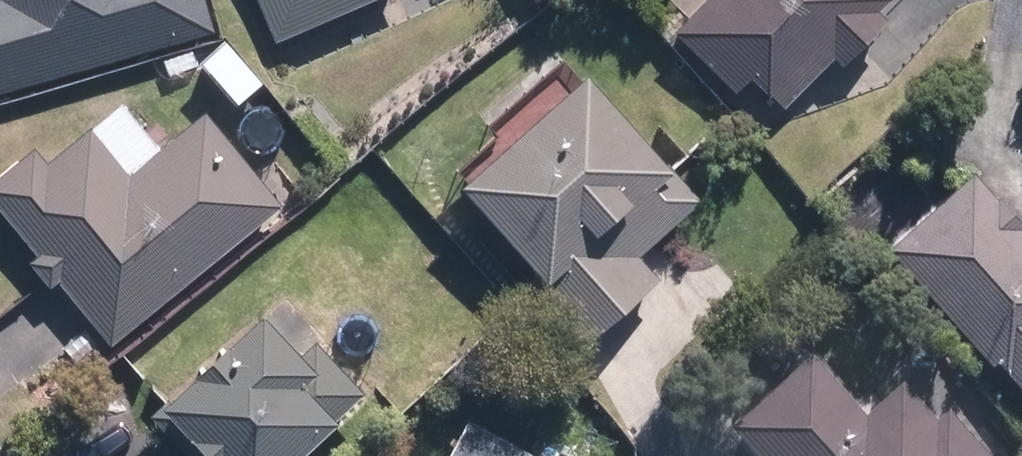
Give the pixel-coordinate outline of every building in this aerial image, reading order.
[(214,31),(205,0),(0,0),(0,92),(214,31)] [(269,47),(385,0),(250,0),(269,47)] [(669,28),(733,90),(744,77),(778,110),(828,59),(832,63),(882,12),(874,4),(879,0),(697,0),(669,28)] [(579,347),(655,276),(635,254),(694,198),(575,71),(450,187),(528,270),(517,281),(579,347)] [(35,142),(0,171),(0,218),(28,253),(20,260),(45,290),(54,283),(108,347),(280,204),(201,109),(154,148),(119,107),(52,163),(35,142)] [(882,248),(986,364),(992,359),(1021,393),(1021,227),(982,226),(942,194),(882,248)] [(313,338),(294,355),(258,314),(152,407),(195,455),(298,455),(365,397),(313,338)] [(941,407),(926,420),(893,383),(858,415),(807,358),(725,432),(747,455),(985,455),(941,407)] [(467,413),(444,455),(550,455),(467,413)]
